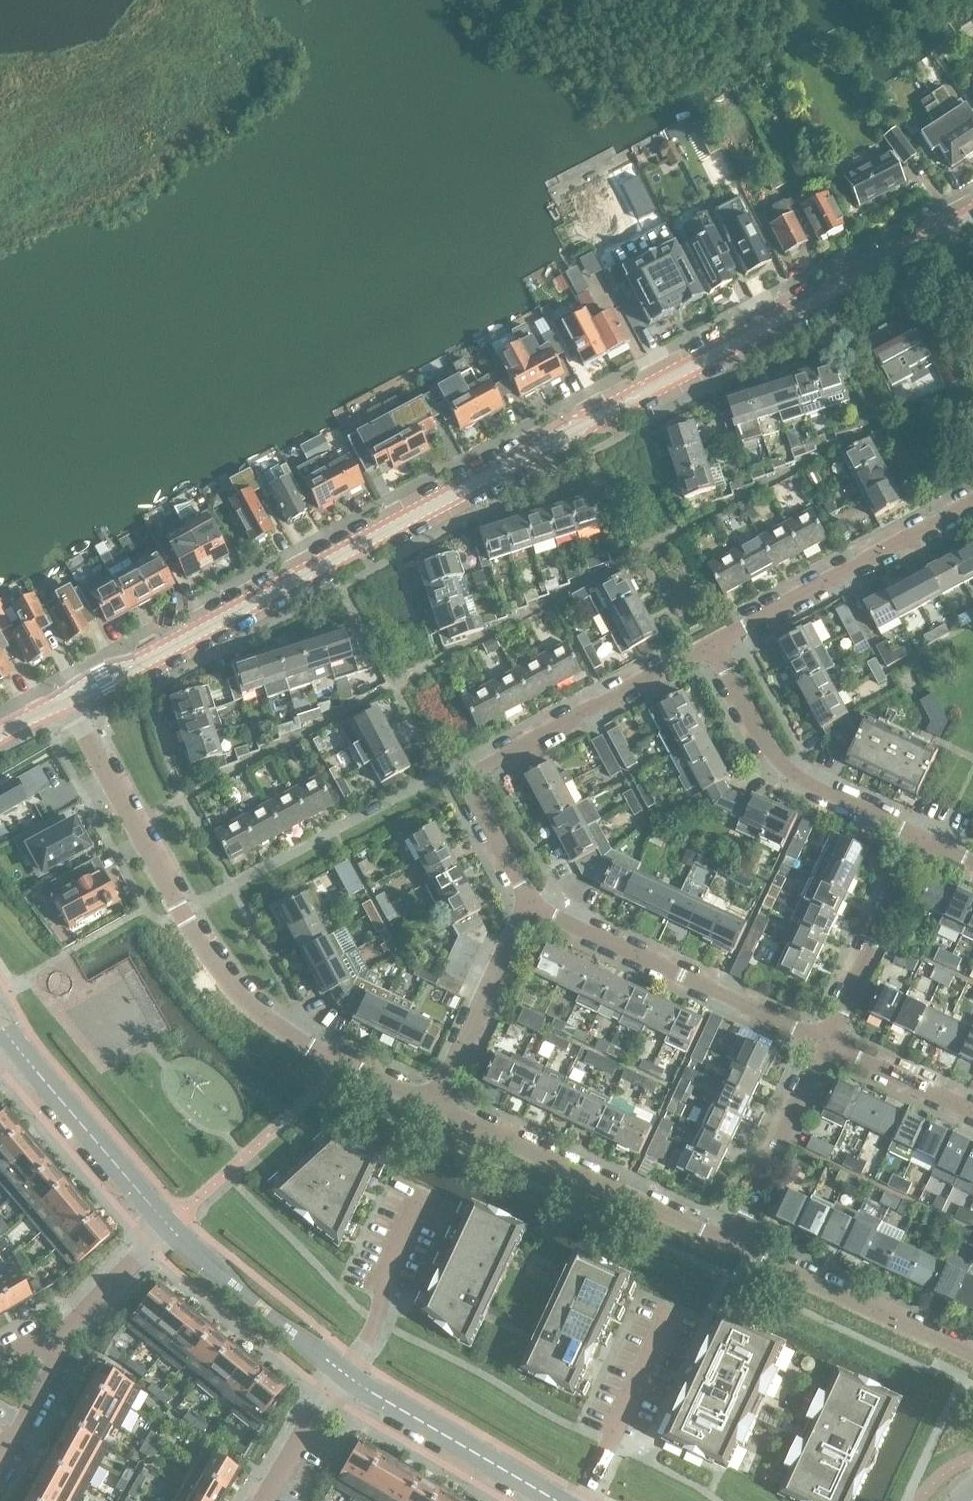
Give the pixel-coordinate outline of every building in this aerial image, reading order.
[(935,104),(969,155),(972,153),(972,120),(959,100),(949,106),(944,98),(935,104)] [(969,155),(935,104),(925,110),(933,122),(918,132),(931,152),(937,148),(950,168),(969,155)] [(902,162),(903,163),(914,155),(894,130),(884,138),(894,151),(888,154),(844,177),(859,206),(903,183),(895,166),(902,162)] [(712,131),(700,138),(709,155),(721,149),(712,131)] [(672,141),(659,147),(664,156),(665,155),(671,166),(681,161),(672,141)] [(786,154),(798,175),(812,168),(801,146),(786,154)] [(775,171),(764,176),(772,191),(783,185),(775,171)] [(638,177),(620,185),(638,220),(655,211),(638,177)] [(808,202),(800,207),(817,239),(843,226),(820,184),(803,193),(808,202)] [(800,246),(805,243),(790,215),(796,211),(790,199),(784,203),(783,202),(772,208),(779,221),(769,226),(784,254),(788,252),(790,253),(797,250),(797,247),(800,246)] [(746,208),(717,222),(745,275),(770,263),(761,247),(752,229),(756,227),(746,208)] [(705,215),(684,226),(692,242),(684,246),(709,294),(730,283),(726,275),(733,271),(705,215)] [(637,255),(618,265),(648,325),(671,313),(669,308),(676,304),(679,309),(702,297),(671,238),(651,247),(654,253),(640,260),(637,255)] [(587,254),(559,270),(574,298),(579,307),(581,307),(583,312),(582,313),(605,354),(606,354),(605,354),(612,350),(613,352),(619,349),(618,347),(625,343),(626,343),(626,342),(625,342),(624,339),(624,338),(624,337),(623,337),(609,312),(601,317),(595,306),(594,307),(587,293),(604,283),(587,254)] [(546,306),(539,310),(546,323),(553,319),(546,306)] [(605,354),(582,313),(570,319),(576,330),(567,334),(583,363),(582,364),(583,366),(585,365),(591,361),(592,364),(598,360),(597,358),(604,355),(605,354)] [(928,351),(929,351),(910,317),(867,340),(883,369),(904,358),(910,369),(931,357),(928,351)] [(524,326),(512,332),(541,386),(548,382),(549,384),(558,379),(557,377),(561,375),(560,371),(559,371),(546,346),(537,351),(524,326)] [(541,386),(512,332),(500,338),(514,364),(505,368),(520,397),(524,395),(525,397),(534,392),(533,390),(541,386)] [(938,345),(929,351),(928,351),(931,357),(947,388),(958,382),(938,345)] [(464,359),(452,365),(481,418),(488,414),(489,416),(498,411),(497,409),(501,407),(497,400),(500,398),(495,390),(493,391),(486,379),(477,383),(464,359)] [(814,369),(827,410),(850,402),(837,362),(836,362),(836,363),(815,369),(814,369)] [(481,418),(452,365),(440,371),(454,396),(444,401),(460,430),(464,428),(465,430),(474,425),(473,423),(481,418)] [(827,410),(814,369),(814,370),(793,376),(802,407),(805,417),(827,410)] [(802,407),(793,376),(792,376),(792,377),(771,384),(771,383),(780,414),(802,407)] [(780,414),(771,383),(770,383),(770,384),(749,391),(749,390),(759,421),(780,414)] [(759,421),(749,390),(748,390),(748,391),(727,398),(727,397),(726,397),(730,411),(729,411),(732,420),(735,428),(759,421)] [(420,435),(424,433),(434,427),(430,419),(440,414),(429,394),(387,417),(410,459),(427,450),(420,435)] [(410,459),(387,417),(346,439),(364,472),(374,467),(375,469),(389,462),(392,469),(410,459)] [(737,433),(735,428),(732,420),(724,422),(728,435),(737,433)] [(701,444),(697,430),(695,423),(695,422),(664,432),(664,433),(665,433),(672,454),(671,454),(671,455),(701,444)] [(847,432),(847,431),(844,424),(832,428),(835,435),(847,432)] [(322,436),(311,442),(340,496),(362,485),(347,456),(331,465),(325,453),(329,451),(322,436)] [(814,447),(815,446),(826,442),(824,436),(812,440),(814,447)] [(842,455),(844,459),(853,476),(881,461),(871,441),(871,440),(842,455)] [(340,496),(311,442),(300,448),(308,464),(297,469),(318,508),(340,496)] [(709,467),(701,444),(671,455),(672,455),(679,476),(678,476),(679,477),(709,467)] [(794,458),(795,457),(806,453),(803,446),(791,450),(794,458)] [(772,461),(773,464),(774,469),(775,468),(785,464),(783,457),(772,461)] [(882,460),(881,461),(853,476),(864,497),(893,481),(892,481),(882,461),(882,460)] [(302,496),(285,465),(279,468),(278,466),(263,473),(264,476),(257,479),(253,472),(252,473),(265,498),(272,494),(286,523),(291,520),(293,523),(294,522),(292,519),(299,516),(301,519),(302,518),(300,515),(305,513),(298,499),(302,496)] [(716,490),(709,467),(679,477),(686,498),(685,498),(686,499),(708,492),(711,502),(724,498),(721,488),(716,490)] [(260,489),(249,470),(229,480),(238,496),(228,501),(251,542),(255,540),(257,541),(263,538),(263,535),(272,530),(272,529),(271,530),(256,503),(251,494),(260,489)] [(807,474),(813,485),(821,481),(815,470),(807,474)] [(731,491),(733,490),(742,487),(740,480),(729,483),(731,491)] [(893,482),(893,481),(864,497),(876,517),(904,502),(904,501),(903,501),(893,482)] [(217,494),(206,500),(212,510),(222,504),(217,494)] [(567,502),(576,532),(598,525),(599,526),(589,495),(588,495),(589,496),(568,503),(567,502)] [(831,500),(823,504),(829,515),(837,511),(831,500)] [(173,507),(181,523),(182,523),(206,566),(217,560),(220,561),(222,560),(223,557),(227,555),(213,529),(219,526),(215,517),(208,520),(204,513),(203,514),(195,518),(194,513),(188,502),(174,507),(173,507)] [(576,532),(567,502),(566,502),(567,503),(545,510),(545,509),(554,539),(576,532)] [(752,503),(744,508),(750,517),(757,512),(752,503)] [(554,539),(545,509),(544,510),(524,517),(523,516),(532,546),(554,539)] [(813,510),(786,524),(802,552),(828,538),(813,510)] [(726,512),(716,517),(720,524),(730,519),(726,512)] [(532,546),(523,516),(522,517),(501,524),(501,523),(510,553),(532,546)] [(843,521),(835,525),(841,536),(849,532),(843,521)] [(182,523),(181,523),(182,525),(156,539),(168,560),(174,557),(185,577),(189,575),(192,576),(198,573),(198,570),(206,566),(182,523)] [(510,553),(501,523),(500,524),(479,531),(479,530),(478,531),(485,552),(488,560),(510,553)] [(776,566),(802,552),(786,524),(761,538),(776,566)] [(750,580),(776,566),(761,538),(735,551),(750,580)] [(160,551),(132,566),(150,599),(162,592),(161,591),(171,585),(164,573),(171,570),(166,561),(168,560),(156,539),(154,540),(160,551)] [(972,546),(958,554),(959,557),(952,561),(955,566),(964,584),(972,579),(972,548),(972,546)] [(724,594),(750,580),(735,551),(709,565),(724,594)] [(490,567),(488,560),(485,552),(477,555),(482,569),(490,567)] [(424,588),(454,578),(463,575),(456,553),(417,566),(417,567),(418,566),(424,587),(424,588)] [(150,599),(132,566),(132,567),(128,559),(114,566),(109,556),(105,555),(102,557),(101,556),(100,557),(105,566),(104,566),(112,579),(128,608),(137,604),(138,606),(150,599)] [(585,560),(586,565),(588,569),(600,565),(599,561),(597,557),(585,560)] [(955,566),(952,561),(951,558),(938,565),(937,564),(929,568),(929,569),(931,572),(944,595),(964,584),(955,566)] [(564,572),(565,577),(566,580),(579,577),(577,573),(576,568),(564,572)] [(944,595),(931,572),(929,569),(915,577),(917,580),(910,583),(922,606),(944,595)] [(597,614),(606,610),(634,594),(633,594),(623,574),(623,573),(595,588),(593,583),(571,595),(575,604),(588,597),(597,614)] [(460,599),(454,578),(424,588),(424,589),(425,588),(431,609),(431,610),(461,600),(460,599)] [(112,579),(90,591),(106,620),(115,615),(117,617),(129,610),(128,608),(112,579)] [(543,583),(545,588),(546,591),(559,587),(557,584),(556,579),(543,583)] [(922,606),(910,583),(908,581),(889,591),(902,617),(922,606)] [(56,622),(66,641),(70,640),(72,641),(78,638),(78,635),(88,630),(85,623),(94,618),(76,584),(70,588),(67,583),(52,591),(54,596),(38,605),(49,626),(56,622)] [(503,585),(496,587),(501,600),(507,598),(503,585)] [(523,593),(524,598),(525,602),(538,598),(537,594),(535,589),(523,593)] [(902,617),(889,591),(865,604),(879,630),(902,617)] [(634,594),(606,610),(616,630),(645,614),(644,614),(634,595),(634,594)] [(43,615),(32,595),(12,607),(24,628),(12,635),(27,663),(49,651),(35,625),(45,619),(43,615)] [(470,596),(460,599),(461,600),(431,610),(431,611),(432,610),(438,631),(438,632),(443,647),(466,639),(465,635),(482,630),(478,618),(477,618),(470,596)] [(505,614),(506,613),(517,610),(516,606),(514,601),(502,605),(505,614)] [(840,617),(851,636),(861,631),(851,611),(847,604),(836,610),(840,617)] [(1,632),(12,626),(4,611),(2,612),(0,609),(0,630),(1,632)] [(484,625),(485,625),(496,621),(495,617),(494,612),(481,616),(484,625)] [(645,615),(645,614),(616,630),(617,630),(610,634),(621,654),(636,646),(641,656),(650,652),(644,642),(656,635),(656,634),(655,635),(645,615)] [(812,623),(802,628),(777,642),(784,656),(787,655),(791,662),(823,645),(812,623)] [(945,625),(935,630),(940,638),(949,633),(945,625)] [(320,635),(319,636),(328,665),(351,658),(351,660),(352,659),(342,628),(341,629),(320,636),(320,635)] [(928,644),(940,638),(935,630),(923,636),(928,644)] [(864,638),(861,631),(851,636),(855,643),(864,638)] [(575,637),(582,648),(589,644),(583,633),(575,637)] [(328,665),(319,636),(298,643),(297,643),(306,673),(328,665)] [(497,645),(493,637),(482,643),(486,651),(497,645)] [(306,673),(297,643),(296,643),(297,643),(276,650),(276,649),(275,650),(284,680),(306,673)] [(565,643),(538,657),(554,686),(580,672),(565,643)] [(601,665),(589,644),(582,648),(593,669),(601,665)] [(823,645),(791,662),(788,664),(800,685),(825,671),(835,666),(823,645)] [(887,645),(879,650),(887,666),(906,656),(902,648),(891,653),(887,645)] [(284,680),(275,650),(254,657),(253,657),(256,666),(262,687),(284,680)] [(0,652),(0,681),(12,674),(0,652)] [(256,666),(253,657),(252,657),(253,658),(232,664),(231,664),(235,678),(240,694),(262,687),(256,666)] [(528,700),(554,686),(538,657),(513,671),(528,700)] [(876,658),(875,659),(868,663),(873,673),(881,669),(876,658)] [(887,679),(881,669),(873,673),(878,684),(887,679)] [(502,713),(528,700),(513,671),(487,685),(502,713)] [(837,693),(825,671),(800,685),(807,699),(810,698),(814,705),(837,693)] [(240,694),(235,678),(227,680),(228,684),(233,702),(242,700),(240,694)] [(476,727),(502,713),(487,685),(461,699),(476,727)] [(208,690),(207,686),(169,698),(176,721),(214,709),(208,690)] [(340,702),(353,698),(350,689),(337,693),(340,702)] [(695,713),(691,706),(684,692),(658,706),(660,709),(669,727),(695,713)] [(837,693),(814,705),(811,707),(819,721),(821,719),(825,726),(823,728),(823,729),(831,743),(844,749),(854,727),(837,693)] [(928,732),(940,738),(948,721),(933,694),(921,701),(933,722),(928,732)] [(319,713),(320,713),(331,709),(328,702),(316,705),(319,713)] [(375,706),(347,722),(338,727),(349,748),(359,743),(359,742),(386,727),(375,708),(376,707),(375,706)] [(221,732),(214,709),(176,721),(183,742),(214,734),(221,732)] [(308,711),(296,715),(295,715),(296,717),(298,725),(310,721),(308,711)] [(707,735),(695,713),(669,727),(681,749),(707,735)] [(298,725),(296,717),(292,719),(293,720),(276,726),(279,735),(299,728),(298,725)] [(847,763),(918,797),(939,752),(868,718),(847,763)] [(387,728),(386,727),(359,742),(359,743),(370,763),(397,748),(397,747),(386,728),(387,728)] [(633,753),(619,728),(619,727),(608,733),(622,759),(633,753)] [(221,756),(214,734),(183,742),(190,766),(213,758),(216,769),(226,766),(223,755),(221,756)] [(269,743),(267,735),(254,738),(257,747),(269,743)] [(714,749),(707,735),(681,749),(687,762),(680,766),(684,774),(692,770),(716,758),(712,751),(714,749)] [(318,752),(322,750),(325,747),(320,736),(316,739),(312,740),(318,752)] [(592,742),(606,767),(617,761),(603,736),(592,742)] [(236,758),(237,757),(249,753),(246,745),(233,749),(236,758)] [(300,745),(289,750),(295,762),(306,756),(300,745)] [(398,748),(397,748),(370,763),(380,783),(380,784),(409,768),(408,767),(408,768),(397,748),(398,748)] [(638,762),(633,753),(622,759),(627,768),(638,762)] [(718,756),(716,758),(692,770),(684,774),(679,777),(686,790),(699,783),(703,792),(705,791),(711,802),(733,790),(732,790),(727,780),(730,779),(718,756)] [(622,771),(617,761),(606,767),(611,777),(622,771)] [(537,790),(541,797),(564,784),(572,780),(568,771),(560,776),(553,763),(527,777),(535,791),(537,790)] [(335,782),(338,780),(342,778),(341,777),(346,774),(342,766),(337,769),(336,766),(328,770),(335,782)] [(332,805),(317,776),(291,791),(306,819),(332,805)] [(26,801),(13,779),(0,787),(0,815),(26,801)] [(637,786),(642,797),(651,793),(645,782),(637,786)] [(564,784),(541,797),(538,798),(549,818),(575,805),(564,784)] [(254,787),(246,791),(252,801),(260,797),(254,787)] [(346,802),(349,800),(353,798),(347,787),(340,791),(346,802)] [(623,794),(628,804),(636,799),(631,790),(623,794)] [(758,841),(759,838),(774,805),(753,795),(751,799),(733,790),(711,802),(714,808),(741,821),(736,831),(758,841)] [(282,832),(306,819),(291,791),(266,804),(282,832)] [(656,803),(651,793),(642,797),(647,807),(656,803)] [(642,811),(636,799),(628,804),(634,815),(642,811)] [(255,847),(282,832),(266,804),(239,818),(255,847)] [(587,827),(575,805),(549,818),(557,833),(556,834),(560,842),(562,841),(561,841),(587,827)] [(783,849),(798,816),(774,805),(759,838),(783,849)] [(229,861),(255,847),(239,818),(214,832),(213,832),(229,861)] [(815,824),(804,819),(791,846),(801,851),(815,824)] [(87,847),(75,825),(73,821),(51,833),(46,823),(22,836),(22,837),(28,835),(36,851),(29,854),(39,873),(43,871),(44,874),(55,868),(54,865),(60,862),(61,865),(73,858),(71,856),(87,847)] [(598,821),(587,827),(561,841),(562,841),(573,863),(575,862),(583,875),(593,880),(603,857),(613,851),(598,821)] [(407,838),(419,860),(444,846),(433,824),(407,838)] [(660,846),(664,838),(655,833),(651,838),(650,842),(660,846)] [(868,850),(841,837),(832,833),(822,855),(855,871),(857,872),(868,850)] [(452,860),(444,846),(419,860),(430,881),(453,868),(449,861),(452,860)] [(797,860),(801,851),(791,846),(786,855),(797,860)] [(695,863),(699,855),(688,850),(684,858),(695,863)] [(633,880),(637,873),(641,864),(613,851),(603,857),(593,880),(604,885),(602,889),(624,899),(633,880)] [(705,868),(709,860),(709,859),(699,855),(695,863),(705,868)] [(857,872),(855,871),(822,855),(812,877),(844,893),(847,894),(857,872)] [(94,859),(38,890),(61,932),(69,928),(71,932),(100,915),(98,912),(117,902),(94,859)] [(366,860),(357,864),(363,874),(371,870),(366,860)] [(756,875),(760,867),(749,862),(745,870),(756,875)] [(349,882),(356,878),(357,878),(352,867),(344,872),(349,882)] [(456,867),(453,868),(430,881),(424,885),(435,906),(441,903),(467,888),(456,867)] [(739,884),(743,875),(732,870),(729,879),(739,884)] [(647,907),(659,883),(637,873),(633,880),(624,899),(639,906),(640,903),(647,907)] [(754,880),(743,875),(739,884),(750,889),(754,880)] [(777,875),(773,884),(781,888),(785,878),(777,875)] [(847,894),(844,893),(812,877),(801,899),(834,915),(837,916),(847,894)] [(921,905),(944,916),(956,890),(933,880),(921,905)] [(670,917),(681,893),(659,883),(647,907),(646,909),(661,916),(662,913),(669,917),(670,917)] [(776,899),(780,890),(781,888),(773,884),(768,895),(776,899)] [(467,888),(441,903),(453,925),(454,924),(476,913),(479,911),(467,888)] [(277,908),(289,930),(314,916),(322,912),(310,890),(277,908)] [(944,916),(940,926),(962,936),(972,913),(972,898),(956,890),(944,916)] [(375,897),(381,908),(389,903),(383,893),(375,897)] [(691,927),(703,904),(681,893),(670,917),(669,917),(668,920),(683,927),(684,924),(691,927)] [(837,916),(834,915),(801,899),(791,921),(824,937),(827,938),(837,916)] [(361,905),(367,915),(375,911),(369,900),(361,905)] [(394,913),(389,903),(381,908),(386,918),(394,913)] [(719,926),(725,914),(703,904),(691,927),(690,930),(705,937),(706,934),(713,938),(719,926)] [(383,926),(375,911),(367,915),(375,930),(383,926)] [(476,913),(454,924),(458,933),(458,934),(481,945),(487,933),(476,913)] [(962,936),(972,941),(972,913),(962,936)] [(747,924),(725,914),(719,926),(713,938),(712,940),(726,947),(727,944),(735,948),(734,950),(735,951),(747,924)] [(769,920),(758,915),(755,921),(766,926),(769,920)] [(326,938),(314,916),(289,930),(300,951),(326,938)] [(752,957),(766,926),(755,921),(741,952),(752,957)] [(827,938),(824,937),(791,921),(781,943),(790,948),(814,959),(816,960),(827,938)] [(332,934),(326,938),(300,951),(312,973),(343,955),(332,934)] [(481,945),(458,934),(453,944),(476,955),(481,945)] [(907,934),(903,942),(902,945),(911,950),(917,938),(907,934)] [(476,955),(453,944),(449,954),(471,966),(476,955)] [(896,959),(894,962),(914,971),(920,960),(889,945),(885,954),(896,959)] [(536,974),(539,975),(558,984),(569,960),(562,957),(563,954),(548,947),(536,974)] [(816,960),(814,959),(790,948),(780,970),(806,982),(816,960)] [(948,967),(953,955),(944,951),(938,962),(948,967)] [(346,954),(343,955),(312,973),(323,995),(327,993),(334,1006),(342,1010),(352,989),(352,987),(357,975),(346,954)] [(471,966),(449,954),(444,965),(467,975),(471,966)] [(961,959),(953,955),(948,967),(956,971),(961,959)] [(570,957),(569,960),(558,984),(580,994),(591,970),(584,967),(585,964),(570,957)] [(467,975),(444,965),(439,976),(462,985),(467,975)] [(424,980),(428,971),(417,966),(414,975),(424,980)] [(941,983),(946,972),(936,967),(931,978),(941,983)] [(598,1012),(598,1011),(615,978),(592,968),(591,970),(580,994),(594,1000),(590,1009),(598,1012)] [(435,985),(439,976),(428,971),(424,980),(435,985)] [(954,975),(946,972),(941,983),(949,986),(954,975)] [(462,985),(439,976),(435,985),(457,996),(462,985)] [(629,985),(615,978),(598,1011),(621,1021),(624,1014),(634,991),(627,987),(629,985)] [(374,1029),(386,1003),(362,992),(352,987),(352,989),(342,1010),(353,1015),(351,1019),(374,1029)] [(636,988),(634,991),(624,1014),(647,1025),(657,1002),(649,998),(651,995),(636,988)] [(893,1025),(905,999),(882,988),(870,1014),(893,1025)] [(522,1003),(525,1004),(533,1008),(537,999),(530,996),(526,994),(522,1003)] [(658,999),(657,1002),(647,1025),(668,1035),(679,1012),(672,1008),(673,1006),(658,999)] [(916,1035),(928,1009),(905,999),(893,1025),(916,1035)] [(395,1039),(408,1013),(386,1003),(374,1029),(395,1039)] [(680,1009),(679,1012),(668,1035),(664,1042),(687,1053),(703,1020),(680,1009)] [(938,1046),(950,1020),(928,1009),(916,1035),(938,1046)] [(545,1019),(531,1012),(525,1010),(519,1023),(539,1033),(545,1019)] [(431,1024),(408,1013),(395,1039),(419,1050),(431,1024)] [(562,1032),(567,1023),(555,1018),(551,1027),(562,1032)] [(961,1056),(972,1031),(950,1020),(938,1046),(961,1056)] [(706,1054),(720,1027),(708,1022),(695,1049),(706,1054)] [(577,1027),(567,1023),(562,1032),(573,1036),(577,1027)] [(518,1039),(522,1031),(522,1030),(511,1026),(507,1034),(510,1036),(518,1039)] [(972,1031),(961,1056),(972,1062),(972,1031)] [(556,1046),(560,1038),(549,1033),(545,1041),(556,1046)] [(736,1063),(763,1075),(763,1074),(766,1075),(769,1067),(767,1066),(773,1053),(738,1036),(727,1059),(736,1063)] [(566,1051),(570,1043),(560,1038),(556,1046),(566,1051)] [(607,1052),(611,1044),(599,1039),(596,1047),(607,1052)] [(621,1048),(611,1044),(607,1052),(617,1057),(621,1048)] [(702,1063),(706,1054),(695,1049),(691,1058),(702,1063)] [(601,1066),(604,1058),(590,1051),(586,1059),(601,1066)] [(508,1092),(524,1058),(517,1055),(513,1057),(511,1061),(497,1055),(496,1057),(490,1054),(486,1055),(483,1063),(484,1067),(490,1070),(485,1081),(508,1092)] [(545,1068),(524,1058),(508,1092),(530,1102),(542,1076),(545,1068)] [(615,1072),(618,1064),(604,1058),(601,1066),(615,1072)] [(651,1073),(655,1065),(644,1060),(640,1068),(651,1073)] [(752,1097),(763,1075),(736,1063),(726,1084),(752,1097)] [(665,1070),(655,1065),(651,1073),(661,1077),(665,1070)] [(622,1078),(644,1088),(648,1079),(626,1069),(622,1078)] [(564,1086),(542,1076),(530,1102),(552,1113),(564,1086)] [(690,1082),(682,1078),(677,1088),(686,1092),(690,1082)] [(654,1092),(658,1083),(648,1079),(644,1088),(654,1092)] [(844,1128),(848,1119),(861,1094),(838,1083),(821,1117),(844,1128)] [(742,1119),(752,1097),(726,1084),(716,1106),(742,1119)] [(573,1123),(583,1103),(586,1096),(564,1086),(552,1113),(573,1123)] [(681,1103),(686,1092),(677,1088),(667,1110),(678,1115),(681,1103)] [(596,1133),(608,1107),(612,1100),(589,1089),(586,1096),(583,1103),(573,1123),(596,1133)] [(884,1104),(861,1094),(848,1119),(872,1130),(884,1104)] [(906,1115),(884,1104),(872,1130),(894,1141),(906,1115)] [(732,1141),(742,1119),(716,1106),(715,1107),(711,1105),(707,1113),(700,1116),(696,1124),(705,1129),(732,1141)] [(618,1143),(630,1117),(608,1107),(596,1133),(618,1143)] [(19,1131),(13,1124),(17,1121),(6,1108),(0,1113),(0,1147),(19,1131)] [(929,1125),(906,1115),(894,1141),(917,1151),(929,1125)] [(653,1128),(630,1117),(618,1143),(640,1154),(653,1128)] [(663,1118),(659,1127),(670,1132),(674,1124),(663,1118)] [(951,1136),(929,1125),(917,1151),(939,1162),(951,1136)] [(672,1143),(667,1140),(670,1132),(659,1127),(646,1155),(663,1163),(672,1143)] [(721,1163),(732,1141),(705,1129),(695,1150),(721,1163)] [(37,1145),(29,1135),(26,1138),(19,1131),(0,1147),(0,1173),(1,1174),(0,1175),(0,1177),(37,1145)] [(336,1244),(375,1163),(376,1160),(362,1153),(341,1143),(330,1138),(327,1140),(320,1133),(311,1142),(317,1149),(283,1180),(276,1173),(267,1182),(273,1189),(270,1192),(293,1211),(312,1226),(336,1244)] [(951,1136),(939,1162),(962,1173),(972,1149),(972,1146),(951,1136)] [(807,1149),(829,1159),(835,1147),(812,1137),(807,1149)] [(49,1165),(42,1158),(46,1155),(37,1145),(0,1177),(0,1185),(10,1198),(49,1165)] [(704,1189),(706,1183),(711,1185),(721,1163),(695,1150),(687,1146),(676,1169),(689,1175),(686,1181),(704,1189)] [(962,1173),(972,1178),(972,1149),(962,1173)] [(811,1157),(804,1154),(799,1166),(806,1169),(811,1157)] [(853,1170),(858,1158),(848,1154),(843,1165),(853,1170)] [(867,1162),(858,1158),(853,1170),(861,1174),(867,1162)] [(25,1215),(63,1182),(49,1165),(10,1198),(25,1215)] [(836,1182),(844,1186),(847,1187),(852,1176),(841,1171),(836,1182)] [(898,1191),(903,1180),(893,1175),(888,1187),(898,1191)] [(859,1193),(864,1182),(852,1176),(847,1187),(859,1193)] [(911,1183),(903,1180),(898,1191),(906,1195),(911,1183)] [(40,1232),(82,1197),(73,1187),(70,1190),(63,1182),(25,1215),(40,1232)] [(798,1228),(810,1202),(787,1191),(775,1217),(798,1228)] [(890,1208),(895,1197),(885,1192),(880,1203),(890,1208)] [(821,1239),(833,1213),(836,1206),(813,1196),(810,1202),(798,1228),(821,1239)] [(55,1250),(93,1217),(87,1210),(90,1207),(82,1197),(40,1232),(55,1250)] [(898,1212),(903,1200),(895,1197),(890,1208),(898,1212)] [(937,1197),(932,1207),(942,1212),(947,1201),(937,1197)] [(475,1204),(473,1207),(442,1274),(442,1273),(431,1295),(432,1295),(424,1313),(438,1324),(437,1324),(456,1338),(462,1343),(471,1347),(484,1319),(477,1316),(511,1244),(511,1243),(512,1242),(519,1245),(527,1228),(511,1221),(490,1211),(475,1204)] [(966,1223),(971,1212),(961,1207),(955,1218),(966,1223)] [(843,1249),(855,1223),(833,1213),(821,1239),(843,1249)] [(934,1229),(939,1218),(940,1217),(930,1213),(925,1224),(934,1229)] [(101,1245),(114,1234),(103,1222),(99,1225),(93,1217),(55,1250),(71,1268),(100,1243),(101,1245)] [(883,1231),(903,1239),(906,1230),(886,1222),(883,1231)] [(866,1260),(878,1234),(855,1223),(843,1249),(866,1260)] [(958,1239),(963,1228),(953,1224),(948,1235),(958,1239)] [(966,1243),(971,1232),(963,1228),(958,1239),(966,1243)] [(888,1270),(900,1245),(878,1234),(866,1260),(888,1270)] [(911,1281),(923,1255),(900,1245),(888,1270),(911,1281)] [(19,1266),(26,1262),(20,1252),(14,1256),(19,1266)] [(559,1388),(575,1395),(587,1368),(588,1368),(598,1347),(597,1347),(630,1277),(614,1269),(615,1269),(593,1259),(578,1252),(570,1269),(577,1272),(576,1274),(542,1346),(535,1343),(522,1371),(538,1378),(538,1379),(559,1388)] [(934,1291),(946,1266),(923,1255),(911,1281),(934,1291)] [(12,1266),(0,1273),(0,1290),(10,1308),(30,1297),(12,1266)] [(957,1302),(969,1276),(946,1266),(934,1291),(957,1302)] [(972,1268),(969,1276),(957,1302),(972,1310),(972,1268)] [(35,1293),(41,1289),(36,1279),(29,1283),(35,1293)] [(143,1341),(175,1302),(167,1296),(170,1293),(157,1282),(146,1295),(148,1297),(124,1326),(143,1341)] [(0,1290),(0,1314),(10,1308),(0,1290)] [(161,1355),(195,1313),(185,1305),(182,1308),(175,1302),(143,1341),(161,1355)] [(178,1370),(210,1331),(203,1325),(205,1321),(195,1313),(161,1355),(178,1370)] [(707,1459),(728,1469),(739,1445),(744,1447),(757,1419),(750,1416),(752,1411),(756,1413),(760,1403),(757,1401),(759,1396),(766,1399),(779,1372),(774,1370),(785,1345),(765,1335),(744,1325),(744,1326),(723,1316),(712,1340),(711,1340),(698,1368),(704,1370),(695,1390),(689,1388),(676,1415),(677,1415),(665,1440),(686,1450),(707,1460),(707,1459)] [(196,1384),(228,1345),(210,1331),(178,1370),(180,1371),(185,1365),(200,1377),(195,1383),(196,1384)] [(214,1398),(248,1356),(238,1348),(235,1351),(228,1345),(196,1384),(214,1398)] [(116,1360),(120,1353),(110,1348),(106,1355),(116,1360)] [(232,1413),(263,1374),(256,1368),(259,1364),(248,1356),(214,1398),(215,1400),(220,1393),(235,1406),(230,1412),(232,1413)] [(92,1378),(88,1386),(130,1409),(140,1389),(96,1364),(89,1376),(92,1378)] [(137,1364),(132,1370),(141,1378),(146,1372),(137,1364)] [(878,1450),(890,1424),(889,1424),(901,1399),(880,1389),(859,1379),(859,1380),(838,1370),(827,1394),(822,1392),(809,1419),(816,1423),(814,1428),(810,1426),(806,1436),(809,1438),(807,1443),(800,1439),(787,1467),(792,1469),(781,1494),(796,1500),(853,1500),(854,1498),(855,1499),(867,1473),(868,1473),(875,1462),(879,1450),(878,1450)] [(276,1400),(287,1387),(274,1377),(271,1380),(263,1374),(232,1413),(250,1428),(255,1422),(261,1426),(270,1411),(267,1408),(274,1399),(276,1400)] [(161,1391),(152,1384),(147,1390),(156,1397),(161,1391)] [(130,1409),(88,1386),(83,1394),(81,1392),(74,1403),(119,1428),(130,1409)] [(170,1399),(161,1391),(156,1397),(165,1405),(170,1399)] [(119,1428),(74,1403),(68,1414),(71,1416),(67,1424),(109,1447),(109,1445),(102,1441),(111,1425),(118,1429),(119,1428)] [(165,1415),(158,1412),(153,1422),(159,1425),(165,1415)] [(193,1427),(197,1421),(187,1413),(182,1419),(193,1427)] [(207,1426),(197,1421),(193,1427),(203,1433),(207,1426)] [(109,1447),(67,1424),(63,1432),(60,1430),(54,1441),(98,1466),(109,1447)] [(151,1446),(157,1435),(151,1431),(145,1442),(151,1446)] [(158,1450),(164,1439),(157,1435),(151,1446),(158,1450)] [(353,1499),(379,1455),(371,1451),(373,1447),(359,1438),(350,1453),(352,1454),(333,1486),(353,1499)] [(98,1466),(54,1441),(48,1452),(50,1454),(46,1462),(88,1485),(98,1466)] [(145,1456),(151,1446),(145,1442),(139,1452),(145,1456)] [(233,1450),(243,1456),(247,1449),(237,1443),(233,1450)] [(152,1460),(158,1450),(151,1446),(145,1456),(152,1460)] [(202,1449),(191,1469),(225,1489),(229,1481),(232,1482),(239,1470),(202,1449)] [(401,1463),(389,1456),(387,1460),(379,1455),(353,1499),(357,1500),(379,1500),(401,1463)] [(46,1462),(42,1469),(39,1468),(33,1479),(73,1500),(79,1500),(88,1485),(46,1462)] [(418,1479),(410,1474),(412,1470),(401,1463),(379,1500),(405,1500),(418,1479)] [(133,1471),(127,1468),(121,1478),(127,1482),(133,1471)] [(191,1469),(181,1486),(174,1482),(173,1483),(203,1500),(221,1500),(223,1498),(220,1496),(225,1489),(191,1469)] [(139,1475),(133,1485),(140,1489),(145,1478),(139,1475)] [(122,1492),(127,1482),(121,1478),(115,1488),(122,1492)] [(33,1479),(27,1490),(30,1492),(25,1499),(28,1500),(73,1500),(33,1479)] [(438,1490),(418,1479),(405,1500),(431,1500),(438,1490)] [(173,1483),(163,1500),(203,1500),(173,1483)] [(134,1499),(140,1489),(133,1485),(127,1495),(134,1499)] [(460,1498),(448,1491),(446,1495),(438,1490),(431,1500),(458,1500),(460,1498)]
